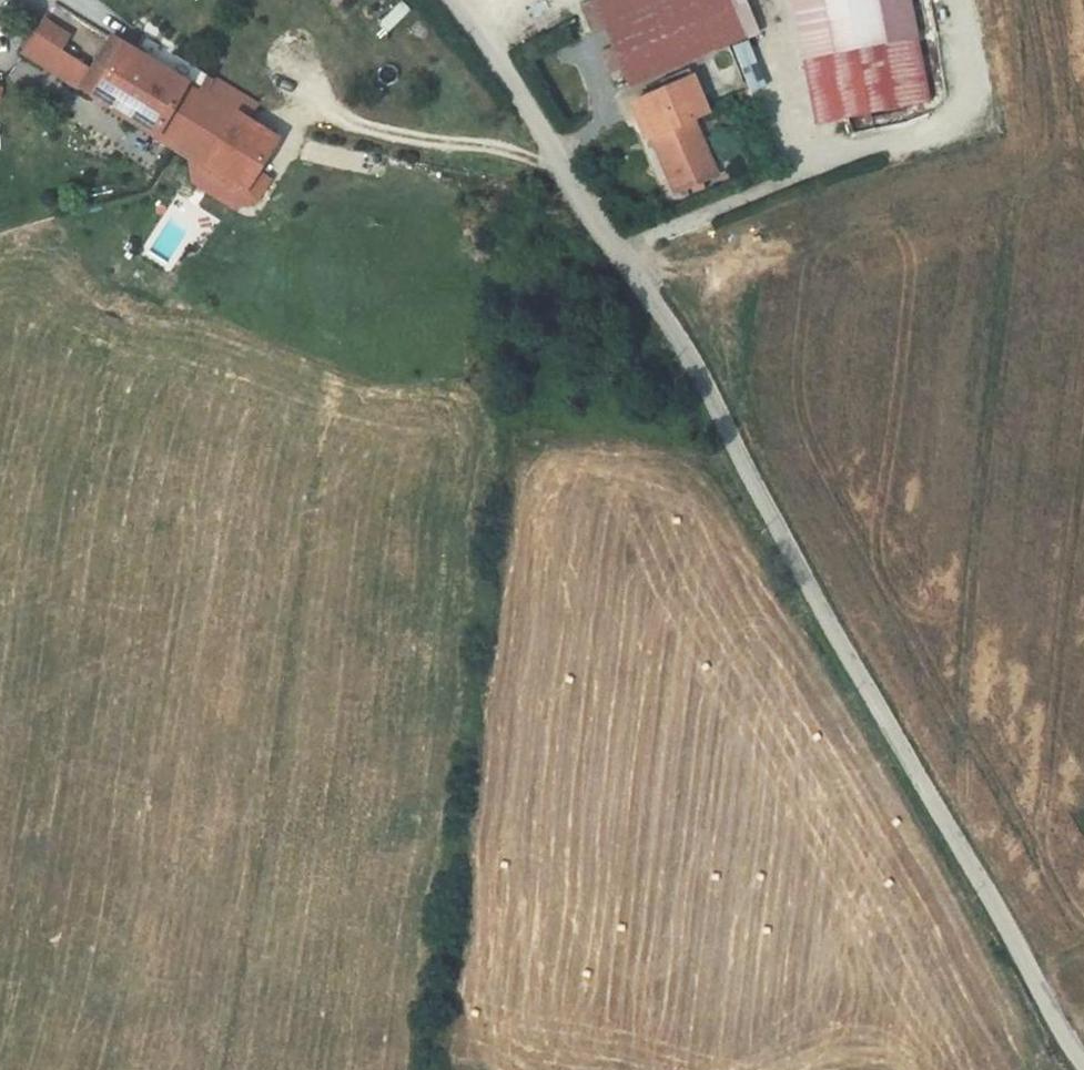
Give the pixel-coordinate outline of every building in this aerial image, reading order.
[(628,84),(743,36),(728,0),(592,0),(628,84)] [(815,120),(930,98),(910,0),(791,0),(815,120)] [(118,50),(104,78),(60,52),(65,43),(42,31),(23,63),(88,99),(175,150),(205,99),(118,50)] [(694,75),(633,98),(669,190),(717,172),(693,116),(706,110),(694,75)] [(235,117),(249,125),(261,107),(215,79),(205,99),(175,150),(190,158),(194,181),(235,209),(259,203),(273,179),(261,172),(250,192),(206,167),(235,117)] [(249,125),(235,117),(206,167),(250,192),(261,172),(277,141),(249,125)]
